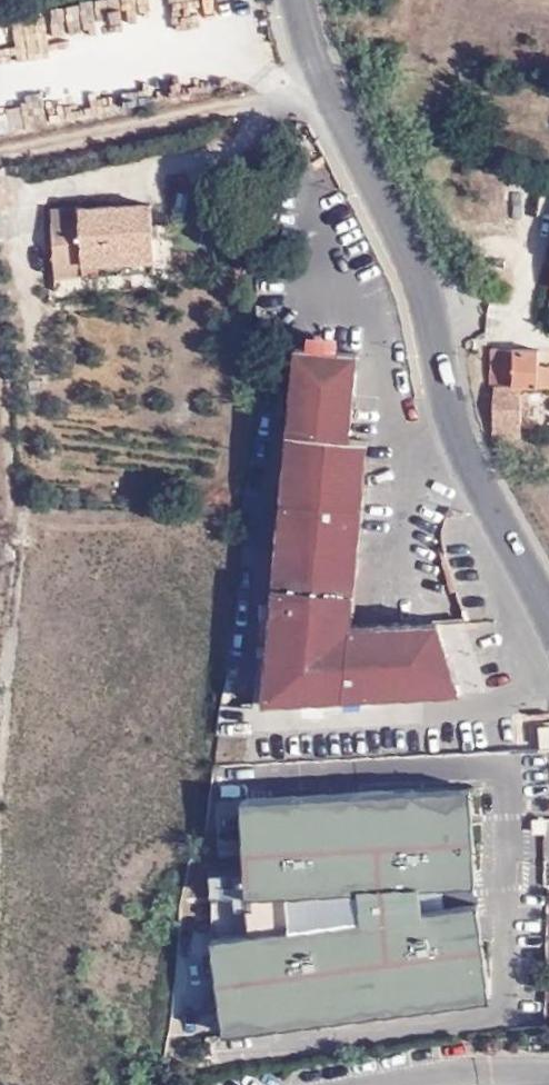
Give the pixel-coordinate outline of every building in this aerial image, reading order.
[(0,169),(0,209),(10,207),(1,169),(0,169)] [(122,199),(51,200),(52,266),(79,266),(79,267),(81,267),(82,256),(152,256),(152,232),(158,232),(158,218),(152,218),(152,199),(122,199)] [(82,256),(81,267),(128,268),(152,267),(152,260),(152,256),(82,256)] [(287,371),(350,383),(352,345),(289,339),(287,371)] [(485,434),(495,434),(512,434),(517,389),(548,389),(548,371),(534,370),(534,354),(489,353),(485,434)] [(548,371),(548,354),(534,354),(534,370),(548,371)] [(349,427),(350,383),(287,371),(259,689),(483,677),(462,611),(353,616),(366,431),(349,427)] [(274,696),(220,695),(218,725),(250,723),(249,718),(275,717),(274,696)] [(535,759),(536,791),(548,791),(548,758),(535,759)] [(471,790),(243,802),(248,898),(215,900),(224,1037),(490,1002),(478,905),(422,915),(420,890),(477,886),(471,790)]
